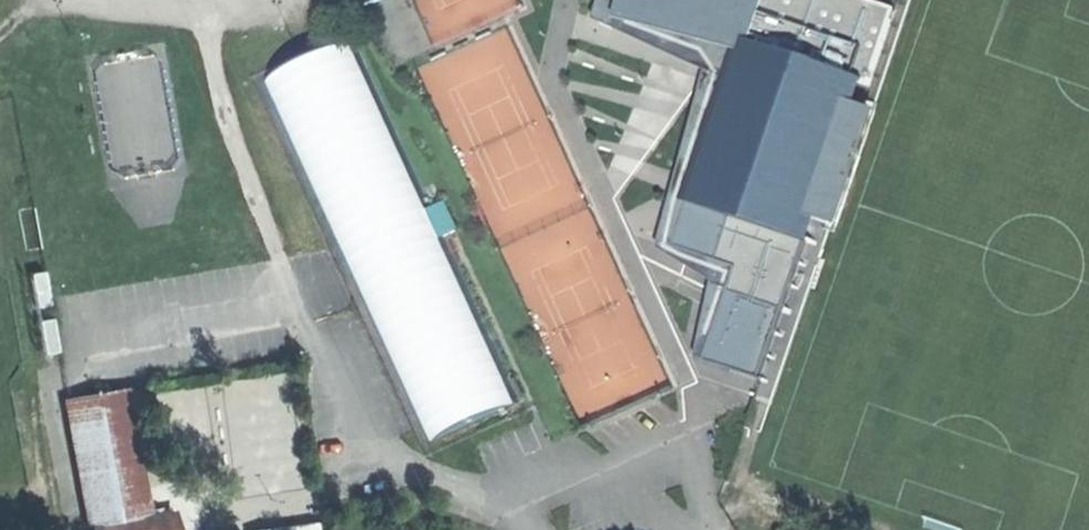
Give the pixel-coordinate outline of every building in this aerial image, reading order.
[(873,83),(888,48),(890,36),(895,12),(861,0),(626,0),(622,21),(732,53),(684,190),(682,202),(669,246),(737,266),(705,361),(758,379),(811,217),(826,222),(824,228),(833,231),(876,101),(865,98),(863,104),(852,101),(861,82),(873,83)] [(355,44),(264,85),(430,447),(520,403),(444,236),(431,210),(355,44)] [(445,203),(431,210),(444,236),(458,230),(445,203)] [(91,525),(124,519),(101,395),(67,401),(91,525)] [(164,511),(173,529),(178,529),(174,509),(164,511)] [(149,514),(124,519),(91,525),(91,529),(173,529),(164,511),(149,514)]
